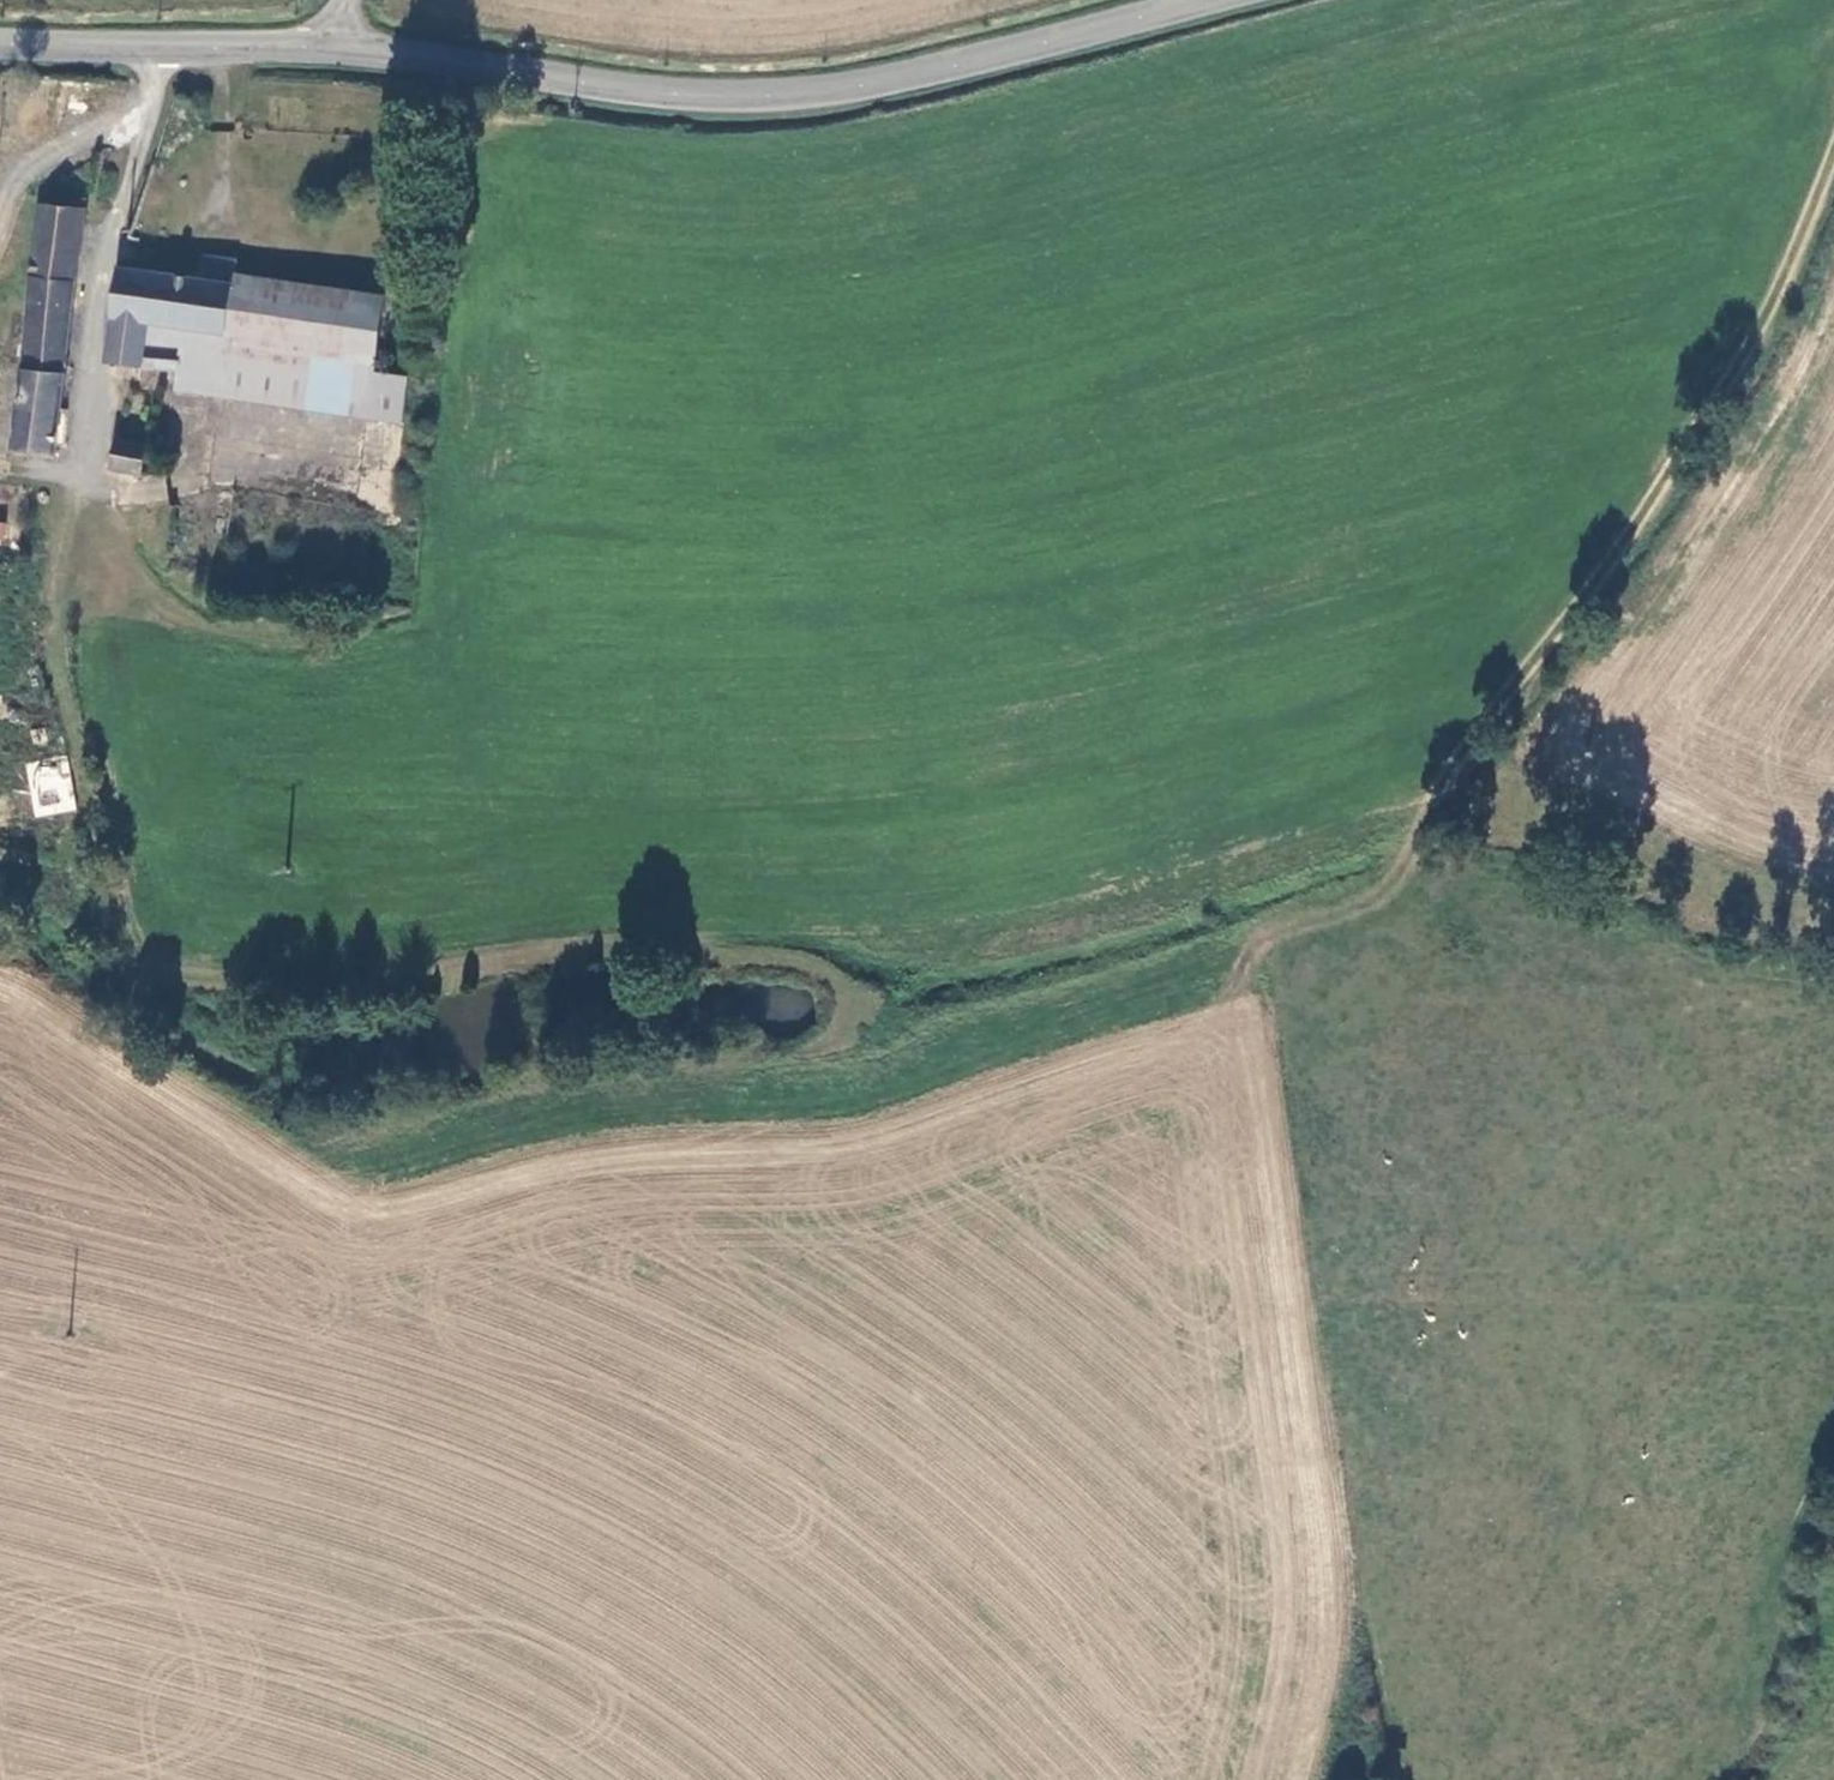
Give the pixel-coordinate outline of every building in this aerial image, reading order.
[(57,456),(79,213),(34,209),(11,452),(57,456)] [(229,285),(232,263),(200,259),(197,281),(226,284),(229,285)] [(220,334),(226,284),(197,281),(114,271),(103,362),(178,371),(180,351),(139,346),(142,325),(220,334)] [(226,284),(220,334),(142,325),(139,346),(180,351),(178,371),(175,392),(400,419),(406,376),(373,372),(382,303),(229,285),(226,284)] [(114,469),(141,475),(147,449),(119,444),(114,469)] [(35,817),(77,809),(66,755),(25,762),(35,817)]
